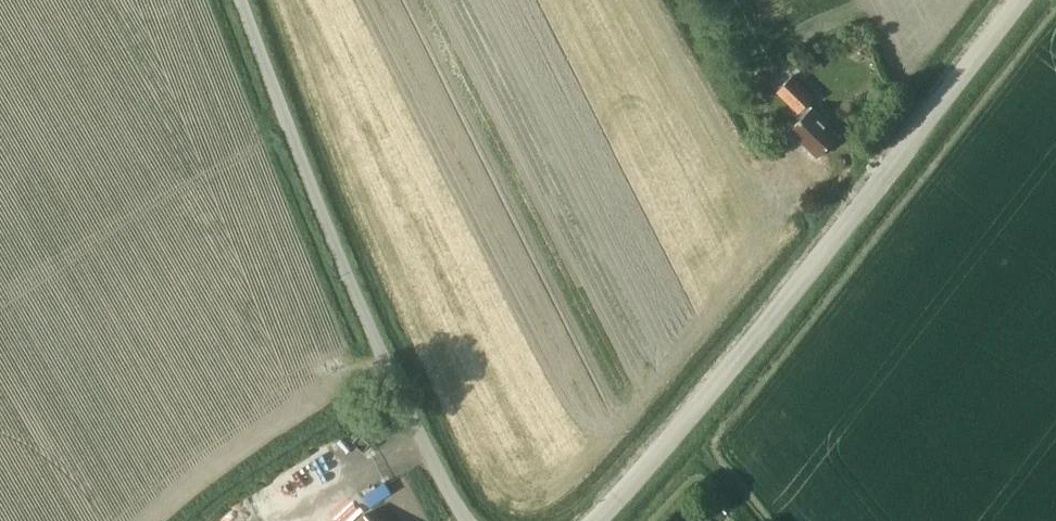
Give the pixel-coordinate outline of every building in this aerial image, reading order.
[(819,157),(841,133),(808,102),(815,95),(793,75),(778,90),(799,110),(795,115),(801,120),(791,130),(819,157)] [(366,513),(357,520),(373,520),(366,513)]
